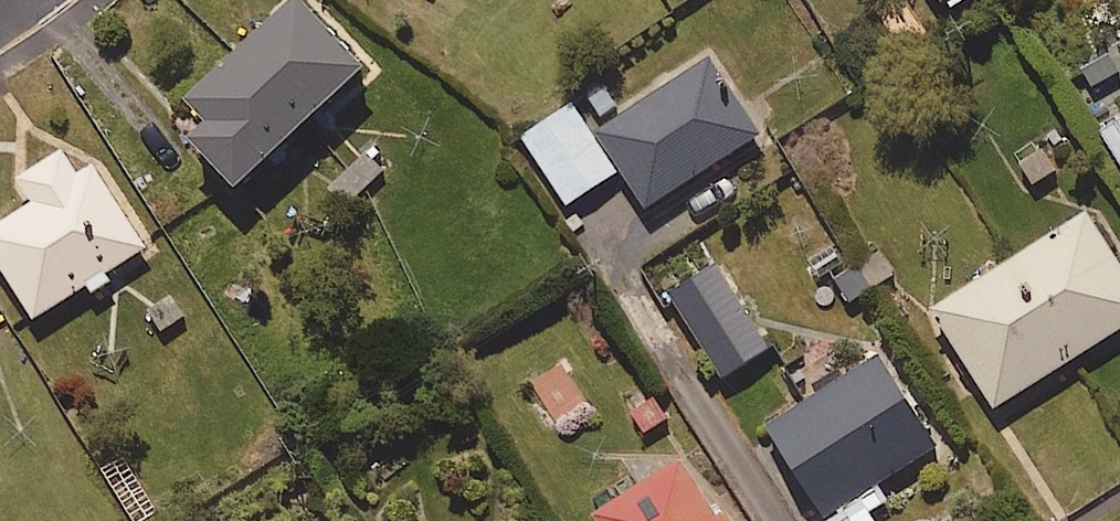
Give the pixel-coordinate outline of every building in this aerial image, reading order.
[(943,9),(957,0),(937,0),(943,9)] [(376,76),(308,5),(198,109),(209,155),(248,197),(376,76)] [(765,139),(715,62),(603,135),(652,212),(765,139)] [(622,174),(575,107),(525,141),(573,209),(622,174)] [(1102,130),(1119,163),(1119,121),(1102,130)] [(68,152),(21,183),(38,209),(0,233),(0,263),(39,323),(151,251),(106,183),(80,170),(68,152)] [(388,172),(369,152),(332,190),(352,209),(388,172)] [(1092,217),(939,314),(1001,411),(1119,335),(1119,261),(1092,217)] [(896,278),(882,257),(840,284),(853,305),(896,278)] [(774,352),(722,271),(676,300),(728,381),(774,352)] [(886,360),(773,432),(830,520),(877,520),(873,515),(891,504),(880,488),(942,448),(886,360)] [(688,466),(602,519),(603,520),(722,520),(688,466)]
